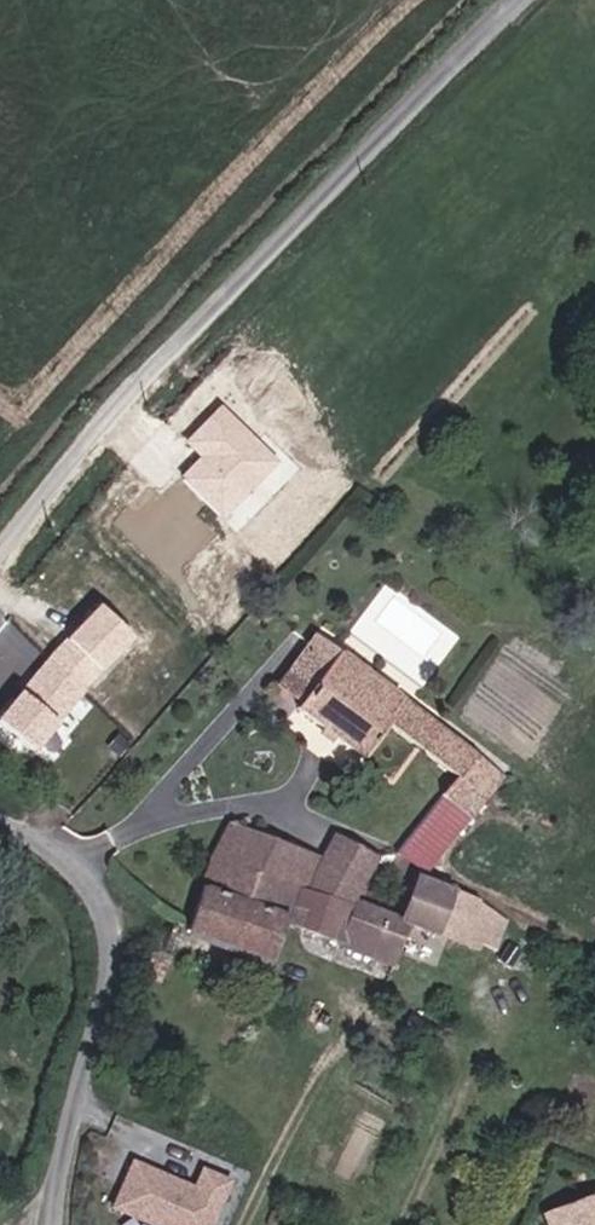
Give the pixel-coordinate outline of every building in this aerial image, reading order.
[(282,460),(221,403),(186,441),(201,455),(181,476),(228,519),(282,460)] [(139,638),(102,604),(1,713),(38,747),(139,638)] [(349,656),(329,639),(289,687),(308,702),(349,656)] [(512,783),(349,656),(308,702),(303,707),(366,759),(397,724),(462,782),(446,801),(476,826),(512,783)] [(223,856),(271,875),(284,844),(240,828),(223,856)] [(345,841),(329,862),(284,844),(271,875),(310,891),(354,908),(358,902),(385,864),(345,841)] [(191,929),(276,962),(295,926),(310,891),(271,875),(223,856),(191,929)] [(418,932),(445,943),(463,902),(428,887),(410,920),(407,927),(418,932)] [(354,908),(310,891),(295,926),(401,968),(418,932),(407,927),(410,920),(358,902),(354,908)] [(516,931),(463,902),(445,943),(485,958),(502,959),(516,931)] [(137,977),(160,987),(176,959),(191,929),(178,923),(164,952),(150,958),(137,977)] [(130,1158),(108,1210),(142,1224),(213,1224),(234,1176),(205,1164),(196,1186),(130,1158)] [(561,1224),(594,1224),(594,1213),(561,1224)]
